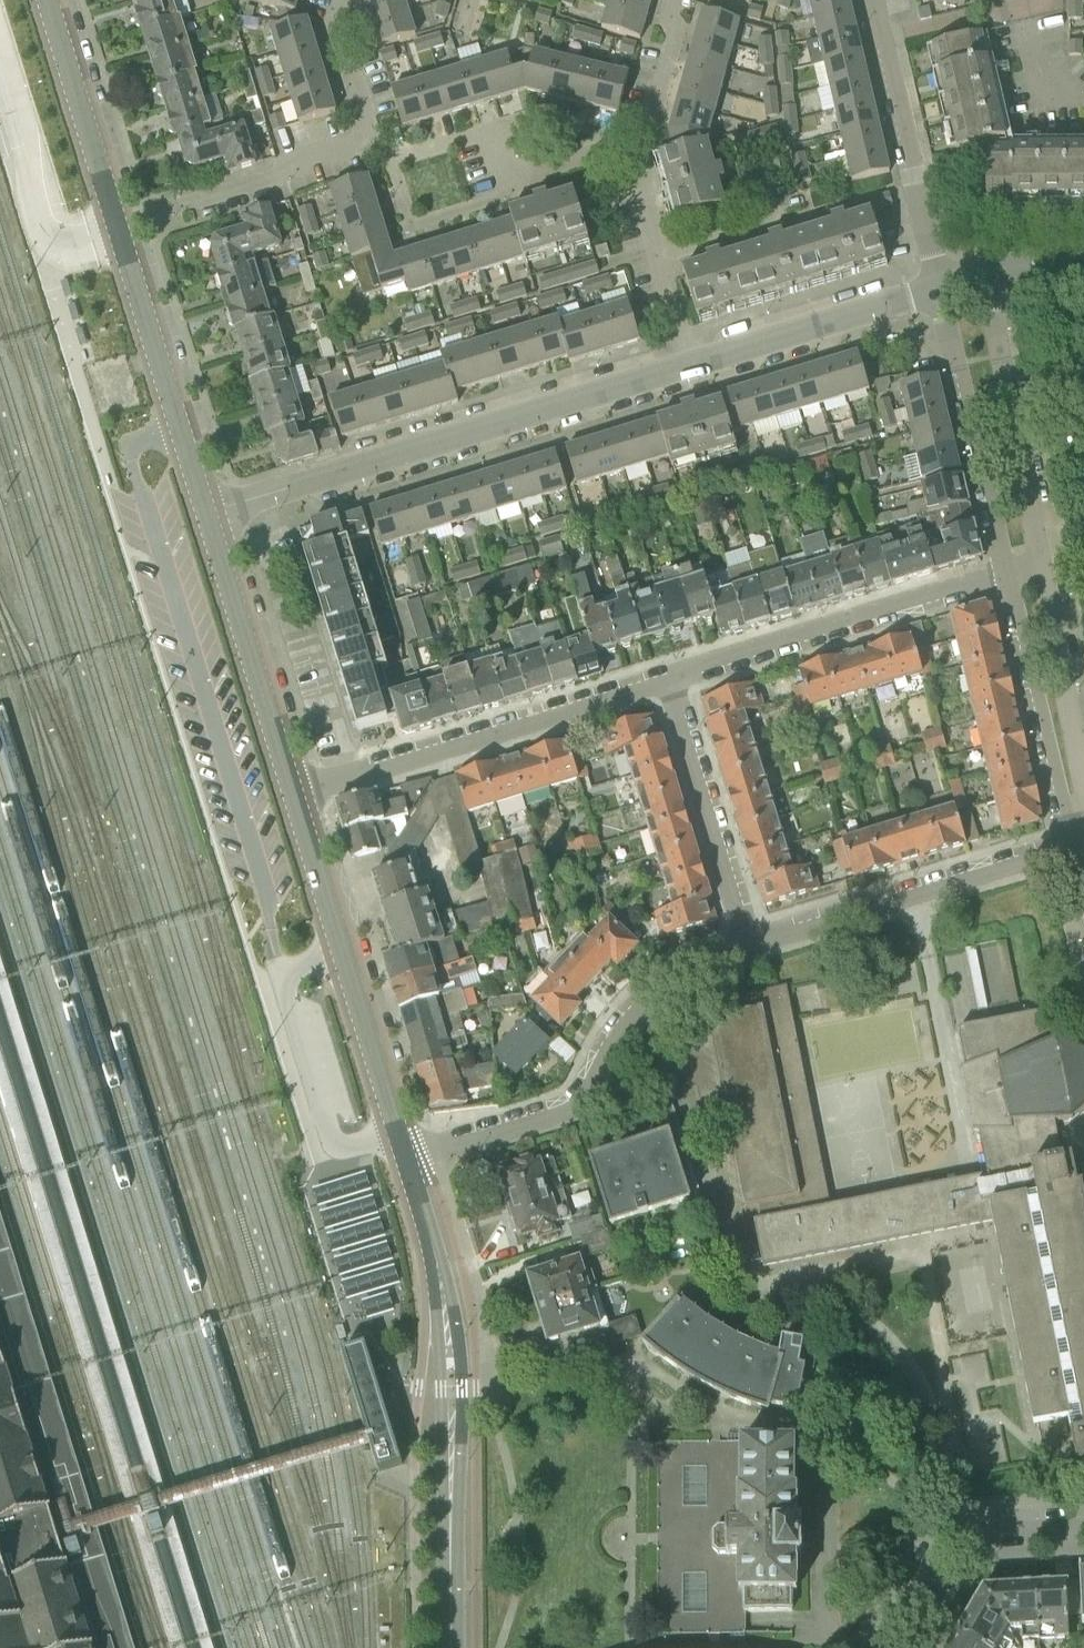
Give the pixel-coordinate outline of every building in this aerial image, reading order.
[(179,18),(174,0),(146,0),(134,4),(143,31),(145,30),(179,18)] [(298,17),(296,12),(300,0),(259,0),(258,1),(277,7),(281,20),(298,17)] [(372,23),(410,11),(406,0),(365,0),(372,23)] [(647,18),(652,0),(610,0),(608,7),(647,18)] [(789,11),(792,0),(778,0),(776,7),(789,11)] [(851,8),(850,0),(810,0),(814,17),(851,8)] [(730,18),(733,6),(734,5),(721,1),(717,14),(730,18)] [(434,16),(447,20),(451,6),(438,2),(434,16)] [(747,18),(761,22),(764,9),(751,5),(747,18)] [(1069,20),(1082,19),(1082,5),(1069,6),(1069,20)] [(602,28),(639,39),(640,40),(647,18),(608,7),(602,28)] [(920,9),(922,20),(933,18),(931,7),(920,9)] [(820,40),(857,31),(851,8),(814,17),(820,40)] [(535,22),(549,26),(553,13),(539,9),(535,22)] [(380,47),(417,35),(410,11),(372,23),(380,47)] [(697,35),(735,45),(741,21),(730,18),(717,14),(704,11),(697,35)] [(153,57),(190,45),(182,17),(179,18),(145,30),(153,57)] [(279,54),(315,42),(308,19),(299,22),(298,17),(281,20),(283,26),(271,30),(279,54)] [(573,39),(587,43),(591,30),(577,26),(573,39)] [(231,46),(242,43),(238,30),(227,33),(231,46)] [(587,43),(600,47),(604,34),(591,30),(587,43)] [(198,42),(211,39),(209,31),(196,34),(198,42)] [(825,64),(863,55),(857,31),(820,40),(825,64)] [(777,48),(790,47),(789,32),(775,34),(777,48)] [(431,50),(445,46),(441,33),(427,37),(431,50)] [(1009,150),(1007,139),(982,33),(927,46),(952,152),(986,144),(987,150),(987,206),(1083,205),(1083,149),(1009,150)] [(527,91),(549,96),(559,58),(534,52),(534,35),(525,35),(524,50),(526,91),(527,91)] [(691,59),(728,69),(735,45),(697,35),(691,59)] [(414,42),(418,54),(431,50),(427,37),(414,42)] [(760,53),(773,51),(772,37),(758,38),(760,53)] [(620,53),(634,57),(638,44),(624,40),(620,53)] [(1069,56),(1082,56),(1082,41),(1068,41),(1069,56)] [(286,77),(322,66),(315,42),(279,54),(286,77)] [(161,82),(197,73),(199,72),(190,45),(153,57),(161,82)] [(385,64),(398,60),(395,49),(381,53),(385,64)] [(499,99),(526,91),(524,50),(487,61),(499,99)] [(761,67),(774,66),(773,51),(760,53),(761,67)] [(831,87),(868,79),(863,55),(825,64),(831,87)] [(779,73),(793,71),(791,57),(778,58),(779,73)] [(549,96),(572,102),(582,63),(559,58),(549,96)] [(684,83),(721,93),(728,69),(691,59),(684,83)] [(474,107),(499,99),(487,61),(462,69),(474,107)] [(572,102),(595,108),(605,69),(582,63),(572,102)] [(293,99),(329,88),(322,66),(286,77),(293,99)] [(260,85),(273,81),(269,67),(256,71),(260,85)] [(451,114),(474,107),(462,69),(439,76),(451,114)] [(595,108),(619,114),(628,75),(605,69),(595,108)] [(244,87),(254,84),(250,70),(240,73),(244,87)] [(781,87),(794,85),(793,71),(779,73),(781,87)] [(167,110),(205,99),(197,73),(161,82),(158,83),(167,110)] [(428,121),(451,114),(439,76),(416,83),(428,121)] [(836,111),(874,102),(868,79),(831,87),(836,111)] [(264,98),(277,94),(273,81),(260,85),(264,98)] [(405,128),(428,121),(416,83),(393,90),(405,128)] [(677,106),(715,116),(721,93),(684,83),(677,106)] [(248,100),(258,97),(254,84),(244,87),(248,100)] [(300,124),(301,123),(337,113),(329,88),(293,99),(300,124)] [(765,104),(778,102),(777,88),(763,90),(765,104)] [(204,128),(213,126),(205,99),(167,110),(175,137),(180,136),(180,137),(205,130),(204,128)] [(766,118),(780,116),(778,102),(765,104),(766,118)] [(842,134),(879,125),(874,102),(836,111),(842,134)] [(708,142),(707,139),(709,139),(715,116),(677,106),(670,133),(675,152),(708,142)] [(784,121),(797,120),(796,106),(783,107),(784,121)] [(255,127),(266,123),(262,110),(251,113),(255,127)] [(274,132),(287,128),(283,114),(270,118),(274,132)] [(785,135),(799,134),(797,120),(784,121),(785,135)] [(238,170),(257,165),(244,125),(216,133),(224,158),(228,172),(237,169),(238,170)] [(847,157),(884,148),(879,125),(842,134),(847,157)] [(735,138),(739,149),(781,137),(777,126),(735,138)] [(196,167),(224,158),(216,133),(207,136),(205,130),(180,137),(188,163),(196,167)] [(724,180),(724,179),(720,166),(715,168),(708,142),(675,152),(654,157),(671,221),(725,207),(718,181),(724,180)] [(853,181),(890,173),(884,148),(847,157),(853,181)] [(795,170),(809,166),(805,153),(792,157),(795,170)] [(799,184),(812,180),(809,166),(795,170),(799,184)] [(338,210),(376,199),(369,176),(331,188),(338,210)] [(510,211),(513,220),(525,258),(589,238),(574,192),(549,199),(547,194),(534,198),(536,204),(510,211)] [(872,212),(893,205),(890,194),(868,201),(872,212)] [(345,235),(383,223),(376,199),(338,210),(345,235)] [(303,223),(316,219),(312,205),(299,209),(303,223)] [(254,256),(281,247),(269,207),(250,213),(251,215),(241,218),(246,231),(254,256)] [(683,269),(700,322),(700,323),(888,265),(872,212),(846,219),(845,214),(831,218),(833,223),(784,238),(783,233),(769,237),(771,242),(722,258),(720,252),(707,256),(709,262),(683,269)] [(307,237),(320,233),(316,219),(303,223),(307,237)] [(503,265),(525,258),(513,220),(491,227),(503,265)] [(353,259),(391,247),(383,223),(345,235),(353,259)] [(480,272),(503,265),(491,227),(468,234),(480,272)] [(246,259),(254,256),(246,231),(217,239),(213,247),(222,274),(248,266),(246,259)] [(457,279),(480,272),(468,234),(445,241),(457,279)] [(295,253),(305,250),(301,239),(292,242),(295,253)] [(434,286),(457,279),(445,241),(422,248),(434,286)] [(603,258),(609,257),(610,256),(607,245),(596,248),(599,259),(603,258)] [(364,297),(406,284),(397,256),(394,257),(391,247),(353,259),(364,297)] [(410,294),(434,286),(422,248),(397,256),(406,284),(410,294)] [(317,270),(330,267),(326,252),(313,256),(317,270)] [(572,282),(598,273),(595,262),(568,271),(572,282)] [(226,303),(265,291),(256,263),(248,266),(222,274),(217,276),(226,303)] [(303,279),(312,277),(309,263),(299,266),(303,279)] [(545,290),(572,282),(568,271),(541,279),(545,290)] [(312,277),(303,279),(307,293),(317,290),(312,277)] [(600,291),(612,287),(609,277),(597,280),(600,291)] [(588,295),(600,291),(597,280),(584,284),(588,295)] [(514,301),(528,296),(524,284),(510,288),(514,301)] [(501,305),(514,301),(510,288),(497,292),(501,305)] [(554,306),(568,302),(564,289),(550,294),(554,306)] [(234,329),(273,316),(265,291),(226,303),(234,329)] [(541,310),(554,306),(550,294),(537,298),(541,310)] [(468,315),(482,311),(478,298),(464,302),(468,315)] [(455,319),(468,315),(464,302),(451,306),(455,319)] [(616,348),(641,340),(629,302),(605,310),(616,348)] [(508,320),(522,316),(518,304),(504,308),(508,320)] [(495,325),(508,320),(504,308),(491,312),(495,325)] [(593,355),(616,348),(605,310),(581,317),(593,355)] [(422,329),(436,325),(432,312),(418,316),(422,329)] [(247,359),(286,347),(276,315),(273,316),(234,329),(235,330),(237,330),(247,359)] [(409,333),(422,329),(418,316),(405,321),(409,333)] [(546,364),(568,357),(561,323),(559,317),(534,325),(546,364)] [(570,362),(593,355),(581,317),(561,323),(568,357),(570,362)] [(462,335),(476,331),(472,318),(459,322),(462,335)] [(316,323),(319,333),(329,330),(326,320),(316,323)] [(449,339),(462,335),(459,322),(445,327),(449,339)] [(523,371),(546,364),(534,325),(511,332),(523,371)] [(321,342),(331,339),(329,330),(319,333),(321,342)] [(417,349),(430,345),(426,332),(413,336),(417,349)] [(500,378),(523,371),(511,332),(488,339),(500,378)] [(403,353),(417,349),(413,336),(399,341),(403,353)] [(477,385),(500,378),(488,339),(465,346),(477,385)] [(366,350),(370,363),(380,360),(384,359),(380,346),(366,350)] [(456,392),(477,385),(465,346),(441,353),(444,363),(456,392)] [(252,386),(291,373),(290,371),(293,370),(286,347),(247,359),(254,381),(251,382),(252,386)] [(357,367),(370,363),(366,350),(353,355),(357,367)] [(846,398),(870,391),(859,353),(835,361),(846,398)] [(319,377),(332,373),(328,360),(315,364),(319,377)] [(824,405),(846,398),(835,361),(813,367),(824,405)] [(459,402),(456,392),(444,363),(423,370),(435,409),(459,402)] [(800,412),(824,405),(813,367),(789,375),(800,412)] [(412,416),(435,409),(423,370),(400,377),(412,416)] [(260,410),(299,397),(291,373),(252,386),(260,410)] [(777,419),(800,412),(789,375),(766,382),(777,419)] [(906,410),(944,401),(938,376),(900,385),(906,410)] [(390,423),(412,416),(400,377),(378,384),(390,423)] [(318,381),(309,383),(311,393),(321,390),(318,381)] [(755,426),(777,419),(766,382),(744,389),(755,426)] [(366,430),(390,423),(378,384),(354,391),(366,430)] [(732,433),(755,426),(744,389),(719,396),(720,401),(732,433)] [(314,402),(324,399),(321,390),(311,393),(314,402)] [(342,438),(366,430),(354,391),(330,398),(342,438)] [(268,433),(306,421),(299,397),(260,410),(268,433)] [(881,416),(894,412),(890,399),(877,403),(881,416)] [(657,421),(670,458),(673,468),(674,467),(675,472),(737,453),(736,449),(737,448),(732,433),(720,401),(697,408),(695,402),(682,406),(684,412),(657,421)] [(911,433),(949,424),(944,401),(906,410),(911,433)] [(885,430),(898,426),(894,412),(881,416),(885,430)] [(290,466),(316,457),(310,438),(302,440),(297,427),(307,424),(306,421),(268,433),(268,436),(273,435),(282,462),(290,466)] [(649,464),(670,458),(657,421),(638,427),(649,464)] [(917,454),(954,445),(949,424),(911,433),(917,454)] [(859,441),(873,437),(869,425),(856,429),(859,441)] [(625,471),(649,464),(638,427),(613,434),(625,471)] [(310,438),(316,457),(343,448),(340,438),(337,429),(313,436),(313,437),(310,438)] [(846,445),(859,441),(856,429),(842,432),(846,445)] [(602,479),(625,471),(613,434),(590,441),(602,479)] [(819,453),(837,448),(834,436),(823,439),(823,438),(815,441),(819,453)] [(578,486),(602,479),(590,441),(566,448),(578,486)] [(800,459),(819,453),(815,441),(796,446),(800,459)] [(923,480),(960,471),(954,445),(917,454),(923,480)] [(767,469),(781,465),(777,452),(763,456),(767,469)] [(862,469),(875,465),(871,452),(858,455),(862,469)] [(544,498),(568,491),(557,453),(533,461),(544,498)] [(753,473),(767,469),(763,456),(749,460),(753,473)] [(521,505),(544,498),(533,461),(510,468),(521,505)] [(866,483),(879,479),(875,465),(862,469),(866,483)] [(498,512),(521,505),(510,468),(487,475),(498,512)] [(719,488),(737,482),(734,470),(715,476),(719,488)] [(496,513),(498,512),(487,475),(464,482),(475,519),(496,513)] [(700,494),(719,488),(715,476),(697,481),(700,494)] [(898,522),(919,516),(967,503),(961,478),(922,487),(922,489),(924,499),(916,501),(905,504),(907,511),(891,515),(893,523),(898,522)] [(682,500),(700,494),(697,481),(678,487),(682,500)] [(452,526),(475,519),(464,482),(441,489),(452,526)] [(659,501),(673,497),(669,484),(655,489),(659,501)] [(451,527),(452,526),(441,489),(418,496),(429,533),(451,527)] [(646,506),(659,501),(655,489),(642,493),(646,506)] [(409,540),(429,533),(418,496),(397,502),(409,540)] [(613,515),(626,511),(623,499),(609,503),(613,515)] [(383,548),(409,540),(397,502),(371,510),(383,548)] [(599,520),(613,515),(609,503),(595,507),(599,520)] [(921,522),(936,572),(975,560),(979,553),(967,503),(919,516),(921,522)] [(343,518),(350,542),(370,536),(363,512),(343,518)] [(343,518),(339,520),(338,516),(311,524),(313,530),(300,534),(306,553),(304,553),(359,730),(398,718),(398,719),(399,719),(392,696),(384,668),(388,667),(350,542),(343,518)] [(555,533),(568,529),(564,516),(551,520),(555,533)] [(542,537),(555,533),(551,520),(538,524),(542,537)] [(936,572),(921,522),(877,535),(893,585),(936,572)] [(893,585),(877,535),(853,543),(868,593),(893,585)] [(822,607),(844,600),(826,544),(825,536),(800,543),(805,555),(804,555),(822,607)] [(844,600),(868,593),(853,543),(851,536),(839,539),(826,544),(844,600)] [(544,556),(563,551),(559,539),(540,545),(544,556)] [(515,565),(528,561),(524,548),(511,552),(515,565)] [(796,615),(780,564),(779,560),(769,563),(765,550),(749,555),(752,565),(770,623),(796,615)] [(501,569),(515,565),(511,552),(497,556),(501,569)] [(796,615),(822,607),(804,555),(780,564),(796,615)] [(410,574),(423,570),(419,557),(406,561),(410,574)] [(620,646),(645,639),(625,577),(623,571),(622,571),(618,557),(605,561),(612,582),(613,582),(617,595),(605,599),(620,646)] [(468,579),(482,574),(478,562),(464,566),(468,579)] [(717,616),(710,591),(702,564),(692,567),(676,572),(692,624),(717,616)] [(747,630),(770,623),(752,565),(730,572),(747,630)] [(455,583),(468,579),(464,566),(451,571),(455,583)] [(524,589),(537,585),(532,566),(518,570),(524,589)] [(427,584),(423,570),(410,574),(414,588),(427,584)] [(518,570),(492,578),(498,597),(524,589),(518,570)] [(669,631),(692,624),(676,572),(653,579),(669,631)] [(724,637),(747,630),(730,572),(717,576),(721,587),(710,591),(717,616),(724,637)] [(669,631),(653,579),(652,578),(637,583),(634,574),(625,577),(645,639),(669,631)] [(475,605),(498,597),(492,578),(468,585),(473,599),(474,605),(475,605)] [(596,654),(620,646),(605,599),(594,602),(591,593),(584,595),(580,583),(573,585),(577,596),(596,654)] [(473,599),(468,585),(459,588),(464,602),(473,599)] [(421,600),(424,609),(449,601),(447,592),(421,600)] [(602,676),(596,654),(577,596),(565,600),(568,610),(567,610),(577,641),(566,644),(567,645),(577,683),(602,676)] [(418,646),(430,642),(418,601),(405,605),(418,646)] [(959,640),(999,631),(995,615),(994,616),(991,602),(953,612),(959,640)] [(529,698),(555,690),(542,646),(533,617),(518,622),(528,657),(518,660),(529,698)] [(924,634),(921,624),(908,628),(908,629),(911,637),(916,653),(926,649),(928,648),(924,634)] [(966,667),(1004,658),(1001,645),(1002,645),(999,631),(959,640),(966,667)] [(883,645),(894,683),(922,675),(919,665),(916,653),(911,637),(883,645)] [(555,690),(577,683),(567,645),(557,648),(555,642),(542,646),(555,690)] [(867,691),(894,683),(883,645),(856,654),(867,691)] [(505,705),(529,698),(518,660),(514,648),(502,652),(500,646),(488,649),(490,653),(489,653),(505,705)] [(916,653),(919,665),(930,662),(926,649),(916,653)] [(483,712),(505,705),(489,653),(467,660),(483,712)] [(840,700),(867,691),(856,654),(828,662),(840,700)] [(972,695),(1012,686),(1008,669),(1007,670),(1004,658),(966,667),(972,695)] [(458,720),(483,712),(467,660),(466,660),(465,659),(441,666),(442,669),(458,720)] [(811,709),(840,700),(828,662),(800,671),(804,685),(808,698),(811,709)] [(934,674),(930,662),(919,665),(922,675),(923,678),(934,675),(934,674)] [(434,727),(458,720),(442,669),(418,676),(434,727)] [(404,736),(434,727),(418,676),(416,677),(415,674),(406,677),(410,691),(392,696),(399,719),(404,736)] [(747,713),(764,708),(756,683),(703,700),(710,723),(747,713)] [(799,701),(808,698),(804,685),(795,688),(799,701)] [(979,721),(1017,712),(1014,699),(1015,699),(1012,686),(972,695),(979,721)] [(808,698),(799,701),(803,714),(812,711),(811,709),(808,698)] [(985,748),(1025,739),(1021,723),(1020,724),(1017,712),(979,721),(985,748)] [(716,750),(755,738),(747,713),(710,723),(708,723),(716,750)] [(625,751),(663,740),(663,737),(661,738),(654,715),(600,732),(607,756),(625,750),(625,751)] [(932,732),(935,740),(944,738),(941,729),(932,732)] [(926,744),(935,740),(932,732),(924,735),(926,744)] [(724,777),(763,765),(755,738),(716,750),(724,777)] [(935,740),(938,749),(947,747),(944,738),(935,740)] [(991,773),(1029,764),(1027,753),(1028,753),(1025,739),(985,748),(991,773)] [(634,780),(672,768),(663,740),(625,751),(634,780)] [(938,749),(935,740),(926,744),(929,752),(938,749)] [(580,780),(577,771),(574,762),(571,753),(568,742),(539,751),(551,789),(580,780)] [(881,749),(884,758),(893,755),(890,746),(881,749)] [(875,760),(884,758),(881,749),(872,751),(875,760)] [(583,759),(581,750),(571,753),(574,762),(583,759)] [(523,797),(551,789),(539,751),(511,759),(523,797)] [(884,758),(887,767),(896,764),(893,755),(884,758)] [(887,767),(884,758),(875,760),(878,769),(887,767)] [(496,806),(523,797),(511,759),(484,768),(496,806)] [(586,768),(585,762),(583,759),(574,762),(577,771),(586,768)] [(830,763),(832,772),(841,770),(839,761),(830,763)] [(823,775),(832,772),(830,763),(820,766),(823,775)] [(998,802),(1038,793),(1034,777),(1033,778),(1029,764),(991,773),(998,802)] [(733,804),(771,792),(763,765),(724,777),(733,804)] [(468,815),(496,806),(484,768),(456,776),(465,807),(468,815)] [(577,771),(580,780),(589,777),(586,768),(577,771)] [(642,803),(679,792),(672,768),(634,780),(642,803)] [(832,772),(835,781),(844,779),(841,770),(832,772)] [(835,781),(832,772),(823,775),(826,784),(835,781)] [(444,814),(465,807),(456,776),(437,781),(423,804),(440,815),(444,814)] [(378,840),(379,839),(397,835),(394,825),(389,826),(388,822),(410,817),(410,816),(433,781),(432,780),(401,788),(405,800),(386,805),(383,792),(342,803),(338,811),(353,859),(381,852),(378,840)] [(955,800),(964,797),(959,782),(950,785),(955,800)] [(651,832),(688,821),(679,792),(642,803),(651,832)] [(741,830),(779,818),(771,792),(733,804),(741,830)] [(1005,833),(1043,821),(1040,807),(1041,807),(1038,793),(998,802),(1005,833)] [(964,797),(955,800),(957,806),(959,815),(969,812),(964,797)] [(413,819),(430,830),(440,815),(423,804),(413,819)] [(930,815),(942,853),(952,850),(951,849),(968,844),(959,815),(957,806),(930,815)] [(969,812),(959,815),(968,844),(980,840),(971,811),(969,812)] [(939,854),(942,853),(930,815),(900,824),(911,862),(924,858),(924,857),(939,853),(939,854)] [(749,856),(787,845),(779,818),(741,830),(749,856)] [(403,833),(421,844),(430,830),(413,819),(403,833)] [(658,857),(695,846),(688,821),(651,832),(658,857)] [(897,866),(911,862),(900,824),(870,833),(882,870),(897,866)] [(413,863),(411,858),(415,853),(421,844),(403,833),(383,863),(387,871),(413,863)] [(882,871),(882,870),(870,833),(843,842),(847,855),(852,869),(855,878),(870,874),(870,875),(882,871)] [(583,839),(586,848),(599,844),(596,835),(583,839)] [(573,852),(586,848),(583,839),(570,843),(573,852)] [(508,843),(511,853),(518,851),(515,841),(508,843)] [(842,842),(834,844),(838,858),(847,855),(843,842),(842,842)] [(511,853),(508,843),(497,847),(500,857),(511,853)] [(586,848),(589,857),(602,853),(599,844),(586,848)] [(759,884),(795,871),(787,845),(749,856),(757,884),(759,884)] [(666,882),(703,871),(695,846),(658,857),(666,882)] [(589,857),(586,848),(573,852),(576,861),(589,857)] [(522,869),(518,851),(511,853),(500,857),(483,862),(487,874),(480,876),(487,904),(494,930),(502,928),(516,924),(525,922),(535,919),(522,869)] [(852,869),(847,855),(838,858),(842,871),(852,869)] [(464,882),(480,876),(487,874),(483,862),(460,869),(464,882)] [(383,908),(422,895),(413,863),(387,871),(373,876),(383,908)] [(759,884),(766,906),(820,889),(812,865),(795,871),(759,884)] [(674,907),(710,899),(710,898),(711,898),(703,871),(666,882),(674,907)] [(445,940),(459,935),(452,914),(451,911),(436,916),(429,893),(422,895),(383,908),(399,955),(445,940)] [(663,938),(716,921),(717,921),(710,899),(674,907),(655,913),(663,938)] [(476,907),(484,933),(494,930),(487,904),(476,907)] [(611,919),(617,912),(610,905),(603,912),(609,918),(611,919)] [(464,910),(471,933),(481,931),(481,933),(484,933),(476,907),(464,910)] [(452,914),(459,935),(460,937),(471,933),(464,910),(452,914)] [(617,912),(611,919),(618,925),(624,918),(617,912)] [(631,937),(625,931),(618,925),(611,919),(609,918),(589,938),(613,960),(619,966),(639,945),(631,937)] [(624,918),(618,925),(625,931),(631,925),(624,918)] [(525,922),(528,932),(537,929),(535,919),(525,922)] [(528,932),(525,922),(516,924),(519,934),(528,932)] [(592,983),(613,960),(589,938),(588,940),(585,937),(565,957),(592,983)] [(977,1005),(1019,1001),(1013,938),(971,942),(977,1005)] [(384,960),(393,986),(473,959),(473,958),(474,958),(470,946),(449,954),(445,940),(399,955),(384,960)] [(575,1000),(592,983),(565,957),(550,973),(553,977),(552,978),(575,1000)] [(400,1011),(456,992),(453,983),(478,975),(473,959),(393,986),(400,1011)] [(552,978),(532,999),(562,1027),(582,1006),(575,1000),(552,978)] [(1051,1467),(1077,1462),(1078,1469),(1083,1468),(1083,1196),(1082,1186),(1078,1187),(1072,1159),(1062,1160),(1054,1121),(1071,1121),(1083,1110),(1083,1052),(1056,1042),(1054,1043),(1049,1011),(959,1029),(967,1067),(962,1069),(974,1133),(980,1132),(988,1175),(832,1206),(787,986),(718,1000),(721,1016),(708,1019),(745,1208),(759,1205),(762,1220),(755,1222),(764,1268),(997,1221),(1046,1468),(1051,1467)] [(406,1029),(460,1014),(463,1013),(456,992),(400,1011),(406,1029)] [(523,994),(489,998),(489,1012),(526,1007),(523,994)] [(412,1051),(466,1036),(460,1014),(406,1029),(412,1051)] [(481,1030),(481,1032),(490,1029),(489,1014),(479,1017),(481,1030)] [(527,1020),(514,1033),(494,1054),(516,1075),(546,1043),(549,1046),(558,1037),(547,1026),(541,1020),(534,1027),(527,1020)] [(418,1069),(456,1061),(453,1050),(462,1048),(462,1047),(468,1045),(466,1036),(412,1051),(418,1069)] [(423,1087),(494,1075),(493,1063),(458,1070),(456,1061),(418,1069),(423,1087)] [(429,1109),(468,1103),(465,1092),(495,1086),(494,1075),(423,1087),(429,1109)] [(664,1208),(690,1200),(669,1134),(643,1142),(617,1150),(591,1158),(612,1224),(638,1216),(664,1208)] [(510,1206),(563,1189),(554,1158),(537,1163),(535,1156),(516,1162),(518,1169),(500,1174),(501,1178),(498,1180),(501,1189),(505,1189),(510,1206)] [(316,1188),(345,1301),(362,1297),(368,1318),(395,1311),(389,1288),(401,1285),(378,1191),(374,1192),(369,1175),(316,1188)] [(563,1189),(510,1206),(515,1221),(511,1223),(514,1232),(518,1232),(519,1235),(537,1230),(539,1236),(558,1230),(556,1223),(573,1218),(563,1189)] [(588,1256),(613,1248),(608,1231),(581,1239),(586,1256),(588,1256)] [(598,1289),(593,1272),(587,1274),(583,1262),(540,1275),(537,1273),(530,1275),(528,1280),(530,1287),(534,1287),(540,1308),(598,1289)] [(600,1329),(610,1326),(598,1289),(540,1308),(547,1328),(544,1331),(546,1338),(550,1340),(557,1338),(559,1335),(598,1323),(600,1329)] [(802,1393),(803,1385),(811,1343),(784,1338),(780,1354),(770,1351),(749,1342),(739,1338),(714,1323),(710,1321),(682,1300),(644,1343),(661,1356),(678,1369),(683,1372),(695,1380),(714,1390),(724,1395),(732,1398),(752,1406),(770,1411),(771,1406),(782,1408),(786,1408),(792,1406),(796,1403),(800,1399),(802,1393)] [(637,1315),(613,1322),(618,1339),(642,1332),(637,1315)] [(76,1564),(75,1561),(63,1523),(62,1519),(5,1344),(0,1328),(0,1647),(102,1647),(76,1564)] [(396,1442),(399,1441),(393,1424),(391,1425),(364,1337),(350,1341),(341,1344),(368,1432),(366,1433),(371,1450),(373,1450),(379,1471),(403,1464),(396,1442)] [(869,1395),(879,1386),(867,1373),(857,1383),(869,1395)] [(802,1556),(802,1535),(802,1526),(798,1526),(797,1491),(795,1491),(796,1442),(743,1442),(743,1443),(743,1490),(741,1490),(741,1526),(719,1526),(714,1532),(714,1549),(719,1555),(741,1555),(741,1591),(745,1592),(745,1611),(793,1612),(793,1592),(798,1592),(798,1556),(802,1556)] [(1040,1640),(1069,1639),(1067,1584),(1037,1586),(1040,1639),(1040,1640)] [(1023,1640),(1040,1639),(1037,1586),(986,1589),(1010,1629),(1022,1629),(1023,1640)] [(1010,1629),(986,1589),(960,1634),(984,1647),(1011,1647),(1013,1645),(1004,1639),(1010,1629)] [(960,1634),(951,1647),(984,1647),(960,1634)]
